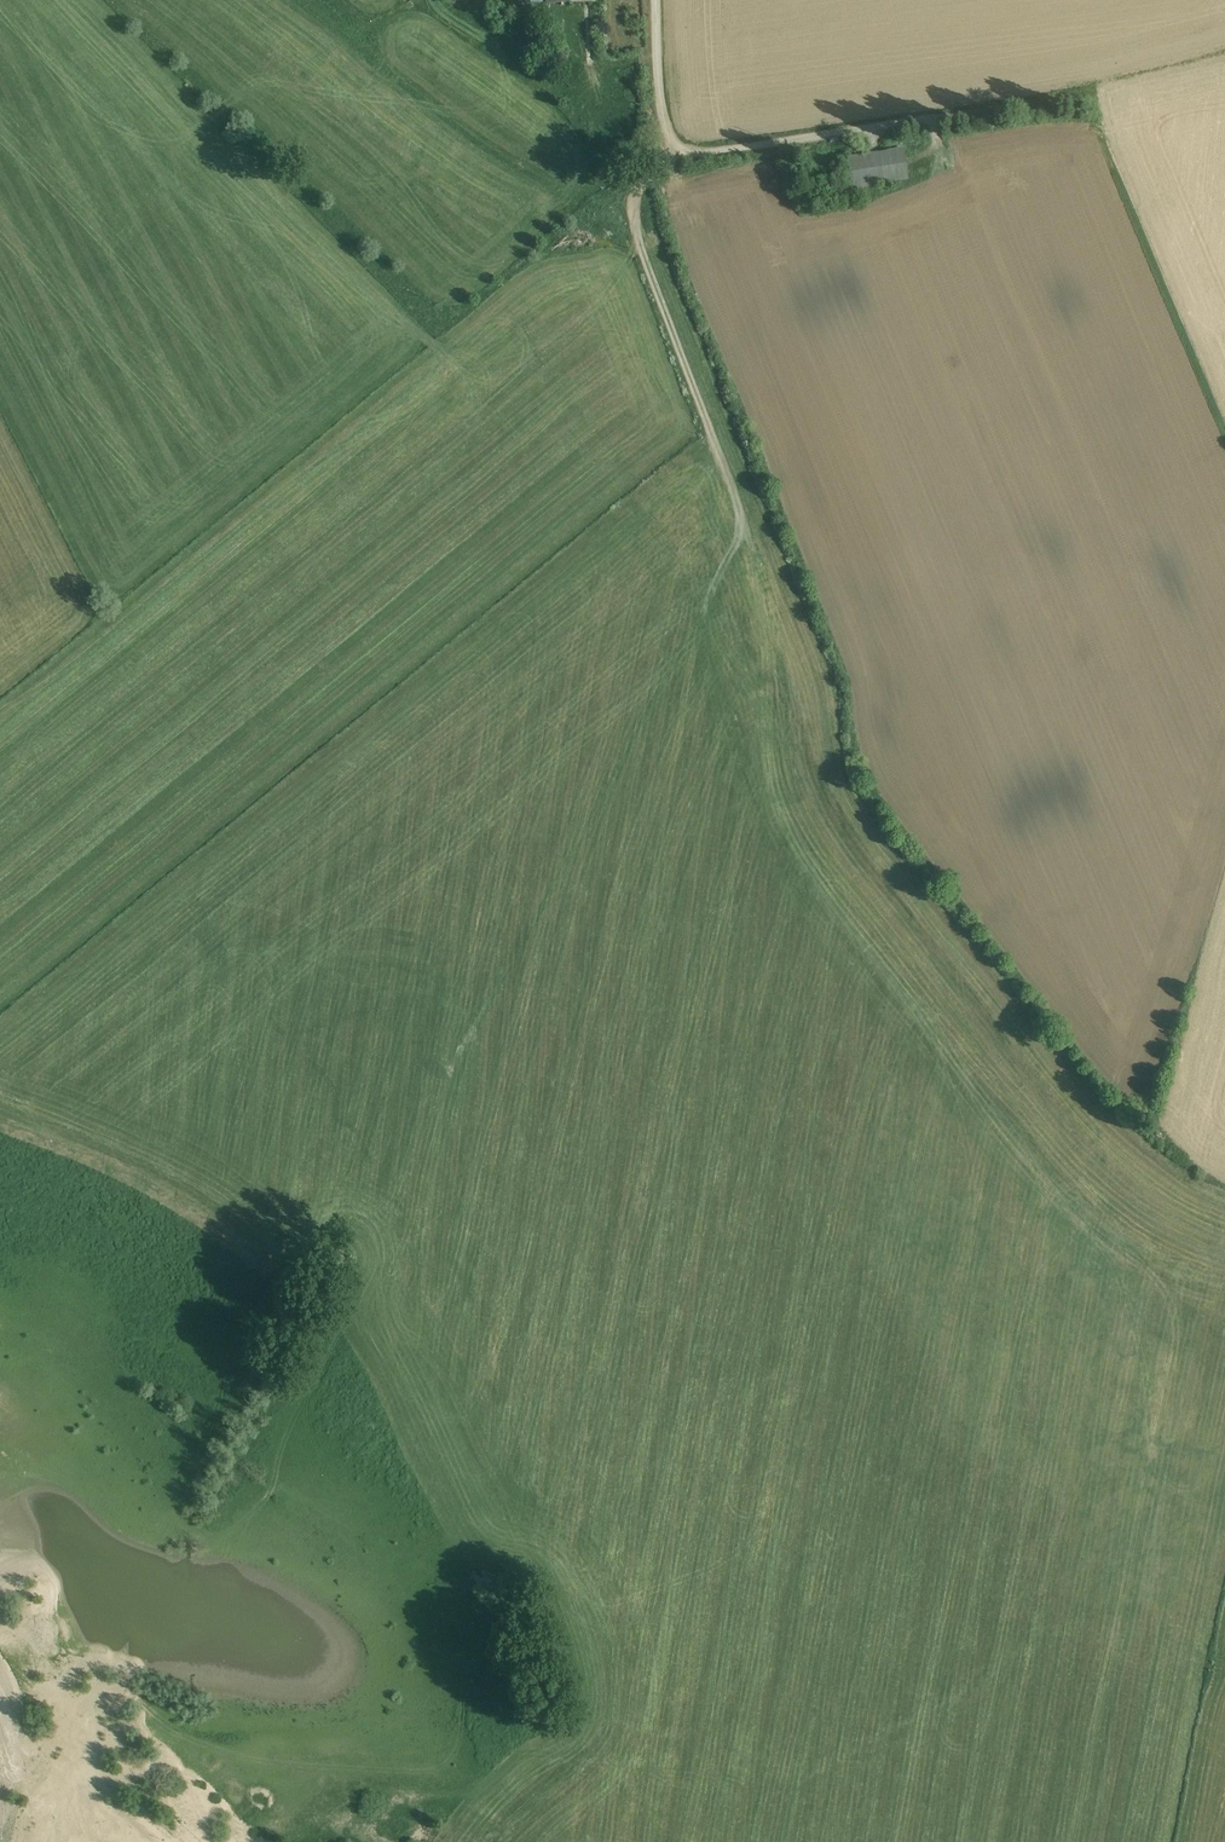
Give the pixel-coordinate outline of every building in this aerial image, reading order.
[(908,149),(843,158),(848,201),(866,198),(865,186),(912,180),(908,149)]
